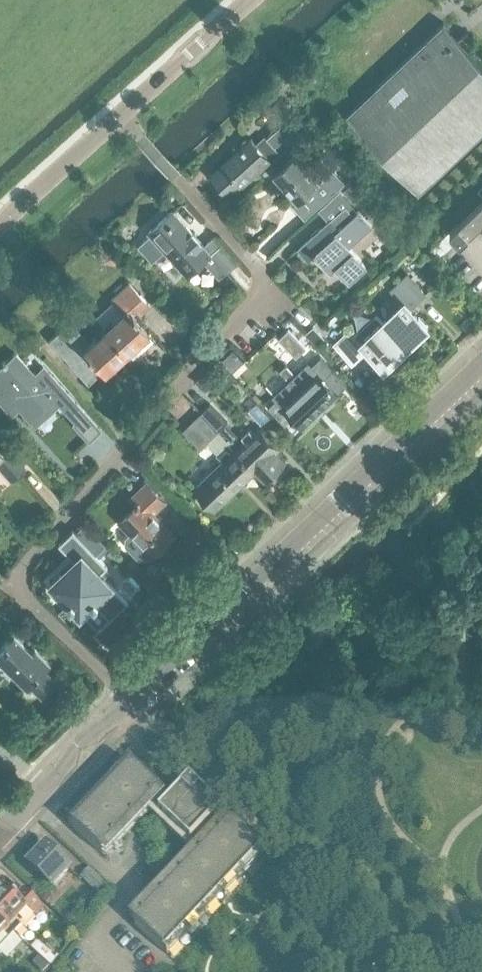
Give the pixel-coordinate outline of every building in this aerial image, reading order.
[(346,114),(419,192),(481,133),(481,62),(460,39),(457,41),(448,31),(451,29),(444,21),(346,114)] [(211,174),(228,194),(268,158),(271,162),(280,154),(264,135),(255,143),(251,138),(211,174)] [(294,155),(274,174),(297,200),(292,204),(304,217),(343,182),(321,157),(316,162),(315,161),(314,162),(305,151),(297,158),(294,155)] [(449,229),(460,240),(481,219),(481,198),(449,229)] [(345,206),(298,248),(308,258),(313,254),(329,272),(335,267),(350,283),(366,267),(352,252),(348,248),(373,225),(359,209),(353,214),(345,206)] [(152,260),(165,249),(186,274),(211,252),(226,270),(236,261),(220,244),(221,243),(214,235),(203,244),(172,209),(148,231),(151,233),(138,244),(152,260)] [(376,313),(375,314),(406,346),(428,325),(409,306),(424,292),(406,274),(390,290),(397,297),(389,305),(394,310),(383,320),(376,313)] [(103,327),(125,352),(147,332),(139,323),(144,319),(139,313),(148,305),(127,282),(109,299),(111,301),(93,317),(103,328),(103,327)] [(406,346),(375,314),(354,333),(350,328),(333,344),(350,361),(365,348),(384,367),(406,346)] [(103,327),(103,328),(89,340),(70,319),(48,339),(88,382),(101,370),(103,372),(125,352),(103,327)] [(278,338),(294,356),(304,347),(287,329),(278,338)] [(1,401),(8,409),(15,403),(30,420),(55,398),(75,421),(72,423),(87,440),(99,430),(48,373),(42,366),(33,373),(15,353),(0,366),(0,399),(1,401)] [(277,398),(268,406),(291,431),(300,422),(303,426),(347,385),(320,356),(308,368),(306,365),(274,395),(277,398)] [(210,404),(201,412),(218,430),(227,422),(227,421),(210,404)] [(201,412),(185,428),(202,446),(207,441),(218,430),(201,412)] [(227,422),(218,430),(229,441),(231,444),(235,448),(256,470),(255,471),(265,481),(285,462),(276,452),(279,448),(258,426),(244,440),(227,422)] [(9,478),(26,463),(2,436),(0,438),(0,469),(9,478)] [(223,459),(193,487),(214,509),(255,471),(256,470),(235,448),(231,444),(229,441),(217,453),(223,459)] [(136,504),(120,520),(130,531),(125,536),(125,543),(138,557),(145,557),(151,552),(153,554),(173,535),(152,513),(164,501),(163,499),(165,497),(148,481),(146,483),(146,482),(130,498),(136,504)] [(63,572),(51,582),(69,601),(68,602),(72,606),(73,605),(81,613),(93,601),(98,607),(99,606),(110,618),(128,602),(100,573),(108,566),(73,529),(59,543),(75,560),(63,572)] [(5,663),(25,682),(41,696),(57,681),(40,666),(46,659),(33,647),(31,650),(11,632),(0,644),(0,668),(5,663)] [(100,856),(159,793),(126,762),(67,825),(100,856)] [(189,846),(221,813),(188,783),(157,816),(189,846)] [(231,822),(133,926),(166,957),(264,854),(231,822)] [(27,867),(50,889),(67,870),(44,849),(27,867)] [(79,879),(103,902),(111,894),(87,870),(79,879)] [(0,896),(0,921),(10,930),(28,912),(34,917),(36,917),(43,910),(22,890),(14,899),(5,890),(0,896)] [(15,934),(10,930),(0,921),(0,950),(15,934)] [(38,958),(49,968),(54,962),(35,944),(30,950),(38,958)] [(38,958),(31,965),(39,971),(45,971),(49,968),(38,958)]
